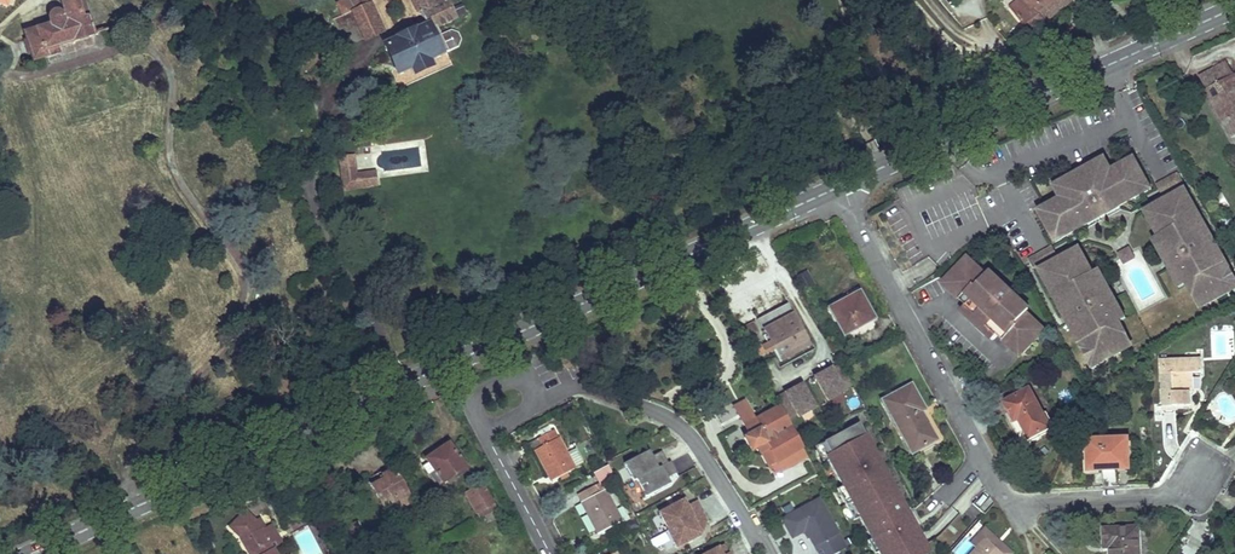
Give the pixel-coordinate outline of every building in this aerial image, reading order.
[(59,12),(58,11),(57,12),(55,12),(53,12),(52,13),(51,15),(51,17),(52,24),(27,32),(35,59),(56,53),(55,47),(93,35),(82,0),(66,0),(63,1),(65,14),(62,16),(60,12),(59,12)] [(221,16),(211,0),(208,0),(199,5),(209,23),(221,16)] [(356,9),(342,17),(354,43),(382,29),(368,1),(371,0),(351,0),(356,9)] [(430,27),(425,29),(424,26),(417,31),(417,32),(389,46),(401,72),(412,67),(414,71),(432,63),(430,59),(443,53),(434,33),(439,31),(441,29),(438,25),(455,16),(447,0),(417,0),(430,27)] [(1010,8),(1030,34),(1057,13),(1072,0),(1019,0),(1010,8)] [(1234,135),(1234,79),(1226,63),(1199,78),(1231,137),(1234,135)] [(1105,158),(1096,162),(1097,164),(1100,170),(1107,166),(1109,165),(1105,158)] [(1097,164),(1062,183),(1065,189),(1058,193),(1062,200),(1039,212),(1052,234),(1057,231),(1061,238),(1086,224),(1087,224),(1089,219),(1097,214),(1099,217),(1106,213),(1104,210),(1112,206),(1117,207),(1119,206),(1144,192),(1141,185),(1146,182),(1133,160),(1111,172),(1107,166),(1100,170),(1097,164)] [(347,171),(349,190),(378,186),(376,167),(347,171)] [(1177,175),(1157,186),(1161,194),(1181,183),(1177,175)] [(1061,182),(1053,186),(1057,193),(1058,193),(1065,189),(1062,183),(1061,182)] [(1146,182),(1141,185),(1144,192),(1145,193),(1152,190),(1147,182),(1146,182)] [(1185,189),(1180,191),(1181,192),(1186,202),(1191,203),(1192,203),(1185,189)] [(1148,216),(1152,224),(1157,226),(1161,234),(1166,241),(1166,242),(1165,248),(1171,257),(1174,256),(1175,259),(1177,262),(1174,263),(1180,273),(1184,275),(1185,276),(1189,283),(1194,291),(1193,296),(1197,304),(1200,302),(1202,306),(1234,288),(1229,279),(1230,274),(1219,253),(1214,252),(1207,240),(1201,229),(1202,224),(1191,203),(1186,202),(1181,192),(1148,211),(1151,215),(1148,216)] [(1112,206),(1104,210),(1106,213),(1107,215),(1119,208),(1119,206),(1117,207),(1112,206)] [(1224,229),(1234,223),(1227,212),(1218,218),(1224,229)] [(1097,214),(1089,219),(1087,224),(1086,224),(1087,226),(1100,219),(1099,217),(1097,214)] [(1204,223),(1202,224),(1201,229),(1207,240),(1214,252),(1219,253),(1220,253),(1204,223)] [(1152,224),(1151,225),(1157,236),(1161,234),(1157,226),(1152,224)] [(1052,234),(1050,235),(1055,243),(1061,240),(1061,238),(1057,231),(1052,234)] [(1157,236),(1153,239),(1157,246),(1158,246),(1166,241),(1161,234),(1157,236)] [(1168,263),(1175,259),(1174,256),(1171,257),(1165,248),(1166,242),(1166,241),(1158,246),(1168,263)] [(1051,248),(1030,260),(1033,266),(1055,255),(1051,248)] [(1128,248),(1119,253),(1122,260),(1132,255),(1128,248)] [(1078,255),(1075,251),(1043,269),(1048,278),(1047,283),(1058,304),(1063,306),(1069,317),(1075,329),(1074,334),(1085,354),(1090,356),(1095,365),(1128,348),(1125,344),(1128,342),(1124,334),(1120,332),(1115,324),(1111,317),(1110,316),(1111,310),(1106,301),(1103,303),(1102,300),(1100,296),(1103,295),(1098,285),(1093,283),(1092,282),(1088,275),(1084,267),(1085,261),(1081,254),(1078,255)] [(1185,276),(1184,275),(1180,273),(1174,263),(1177,262),(1175,259),(1168,263),(1177,280),(1185,276)] [(959,267),(946,281),(956,290),(952,294),(965,306),(961,310),(969,317),(971,314),(988,330),(985,333),(993,339),(997,336),(1009,348),(1012,344),(1023,354),(1036,339),(1035,338),(1042,330),(1025,314),(1019,307),(1018,301),(1011,294),(1008,298),(1002,293),(1006,289),(999,282),(992,282),(985,275),(968,260),(960,268),(959,267)] [(1088,275),(1092,272),(1086,261),(1085,261),(1084,267),(1088,275)] [(1042,267),(1038,270),(1045,284),(1047,283),(1048,278),(1043,269),(1042,267)] [(1088,275),(1092,282),(1100,278),(1101,277),(1097,270),(1092,272),(1088,275)] [(804,291),(814,286),(807,272),(796,277),(804,291)] [(992,282),(999,282),(988,272),(985,275),(992,282)] [(1177,280),(1176,280),(1180,288),(1185,285),(1189,283),(1185,276),(1177,280)] [(1102,300),(1109,295),(1100,278),(1092,282),(1093,283),(1098,285),(1103,295),(1100,296),(1102,300)] [(956,290),(946,281),(942,284),(952,294),(956,290)] [(1189,283),(1185,285),(1191,297),(1193,296),(1194,291),(1189,283)] [(1008,298),(1011,294),(1006,289),(1002,293),(1008,298)] [(859,291),(845,299),(846,300),(830,309),(835,318),(834,319),(843,336),(874,319),(859,291)] [(1111,317),(1118,313),(1109,295),(1102,300),(1103,303),(1106,301),(1111,310),(1110,316),(1111,317)] [(835,318),(830,309),(846,300),(845,299),(843,296),(823,307),(830,321),(834,319),(835,318)] [(1019,307),(1025,314),(1029,310),(1018,301),(1019,307)] [(1058,304),(1056,305),(1073,335),(1074,334),(1075,329),(1069,317),(1063,306),(1058,304)] [(960,311),(967,318),(969,317),(961,310),(960,311)] [(1118,313),(1111,317),(1115,324),(1120,322),(1124,319),(1120,312),(1118,313)] [(988,330),(971,314),(969,317),(967,318),(984,334),(985,333),(988,330)] [(1120,322),(1115,324),(1120,332),(1124,334),(1126,334),(1120,322)] [(793,342),(803,336),(797,325),(787,331),(793,342)] [(787,331),(768,341),(780,362),(795,354),(789,343),(793,342),(787,331)] [(993,339),(985,333),(984,334),(992,341),(993,339)] [(793,342),(789,343),(795,354),(809,346),(803,336),(793,342)] [(1012,344),(1009,348),(1019,357),(1023,354),(1012,344)] [(1085,354),(1084,355),(1092,369),(1096,367),(1095,365),(1090,356),(1085,354)] [(1200,358),(1159,360),(1162,408),(1175,407),(1174,404),(1187,404),(1186,393),(1185,376),(1192,376),(1192,373),(1201,373),(1200,358)] [(831,368),(814,377),(827,401),(844,391),(843,389),(852,384),(841,364),(832,369),(831,368)] [(967,376),(962,379),(967,387),(972,383),(967,376)] [(802,384),(775,398),(786,418),(795,413),(797,417),(814,408),(802,384)] [(920,411),(923,409),(910,385),(882,400),(911,453),(935,440),(920,411)] [(1029,389),(1004,403),(1014,422),(1019,420),(1029,439),(1050,428),(1042,414),(1029,389)] [(778,406),(754,420),(744,401),(734,406),(744,425),(749,433),(750,435),(744,438),(751,451),(756,448),(759,454),(760,453),(769,467),(797,451),(803,460),(807,458),(797,440),(778,406)] [(1042,414),(1050,428),(1029,439),(1019,420),(1014,422),(1011,424),(1023,447),(1055,429),(1046,412),(1042,414)] [(931,541),(915,510),(871,427),(817,455),(869,553),(906,553),(931,541)] [(566,473),(574,469),(557,438),(553,430),(537,439),(541,447),(535,450),(551,481),(558,477),(566,473)] [(1127,440),(1088,441),(1088,451),(1089,471),(1128,469),(1127,440)] [(454,475),(465,468),(448,444),(426,459),(434,470),(427,475),(436,487),(442,483),(443,483),(446,481),(448,484),(457,478),(454,475)] [(576,467),(583,464),(576,450),(570,452),(576,467)] [(632,481),(635,480),(667,463),(661,452),(651,457),(648,451),(623,464),(632,481)] [(803,460),(797,451),(769,467),(773,475),(793,466),(803,460)] [(667,463),(635,480),(644,497),(670,484),(667,478),(676,473),(670,461),(667,463)] [(600,483),(613,476),(608,465),(593,473),(599,484),(600,483)] [(393,470),(369,483),(386,514),(410,501),(393,470)] [(598,534),(621,522),(600,483),(599,484),(577,495),(598,534)] [(482,485),(464,494),(475,513),(480,510),(483,516),(495,509),(482,485)] [(926,495),(932,492),(929,487),(924,489),(926,495)] [(818,553),(836,553),(845,549),(818,499),(781,520),(791,539),(803,532),(807,540),(810,538),(818,553)] [(668,530),(667,531),(676,548),(701,535),(706,521),(696,501),(687,506),(683,500),(659,513),(668,530)] [(243,541),(251,553),(275,553),(273,551),(283,545),(271,524),(264,529),(258,518),(254,521),(244,511),(229,528),(239,537),(242,535),(247,539),(243,541)] [(307,515),(288,524),(291,530),(310,521),(307,515)] [(993,547),(998,541),(985,528),(979,534),(984,539),(976,549),(971,553),(1001,553),(993,547)] [(1110,547),(1111,553),(1138,553),(1137,528),(1104,530),(1105,548),(1110,547)] [(976,549),(984,539),(979,534),(970,543),(976,549)] [(993,547),(1001,553),(1012,553),(1013,553),(998,541),(993,547)] [(723,545),(706,553),(728,553),(723,545)]
